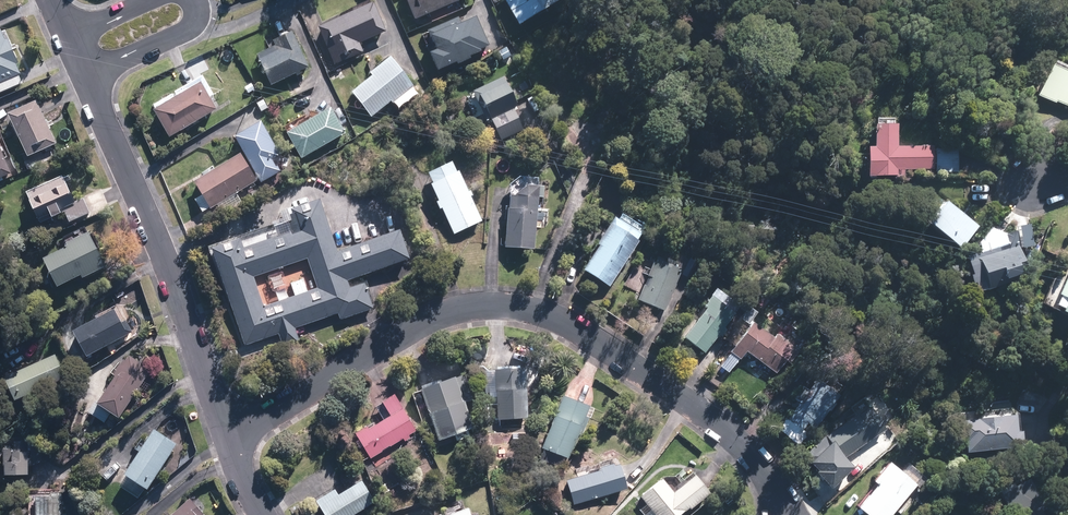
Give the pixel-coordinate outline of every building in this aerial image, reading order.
[(417,20),(460,0),(408,0),(417,20)] [(519,24),(556,0),(504,0),(519,24)] [(335,66),(366,52),(361,42),(387,31),(374,2),(318,26),(335,66)] [(490,46),(477,15),(462,21),(461,17),(430,30),(438,49),(431,52),(438,69),(456,62),(457,64),(471,58),(469,55),(490,46)] [(0,32),(0,93),(27,82),(6,29),(0,32)] [(269,48),(257,53),(271,84),(309,67),(293,29),(266,41),(269,48)] [(393,102),(415,84),(393,58),(352,92),(373,116),(392,101),(393,102)] [(1067,66),(1054,60),(1039,94),(1067,107),(1067,65),(1067,66)] [(504,77),(464,94),(487,145),(527,127),(504,77)] [(217,110),(201,81),(153,107),(170,137),(217,110)] [(415,84),(393,102),(399,110),(421,91),(415,84)] [(39,102),(10,115),(29,156),(58,144),(39,102)] [(319,115),(288,131),(301,157),(347,133),(334,107),(319,115)] [(870,144),(868,174),(905,176),(905,169),(933,170),(933,171),(957,172),(958,150),(933,149),(933,146),(897,145),(898,123),(894,122),(895,117),(879,117),(878,124),(875,124),(874,144),(870,144)] [(259,180),(260,183),(280,172),(274,159),(281,155),(263,120),(235,135),(243,151),(259,180)] [(0,142),(0,178),(13,173),(0,142)] [(259,180),(243,151),(221,163),(222,166),(196,180),(203,194),(195,198),(202,213),(217,205),(223,215),(245,204),(238,191),(254,182),(259,180)] [(455,159),(426,172),(454,234),(483,221),(455,159)] [(73,225),(95,215),(86,196),(75,201),(64,176),(29,192),(42,223),(68,211),(73,225)] [(536,248),(538,183),(520,182),(519,194),(507,193),(505,247),(536,248)] [(980,226),(947,197),(928,220),(961,248),(980,226)] [(301,231),(293,234),(292,229),(243,245),(241,238),(213,246),(245,345),(279,334),(282,344),(299,339),(296,327),(340,313),(341,318),(374,308),(366,283),(351,288),(349,281),(412,260),(401,228),(337,249),(321,198),(293,207),(301,231)] [(621,220),(614,216),(597,243),(600,245),(585,269),(610,285),(648,225),(626,211),(621,220)] [(85,279),(108,265),(86,228),(65,241),(68,246),(45,259),(62,287),(83,275),(85,279)] [(1020,246),(981,256),(989,286),(1028,275),(1020,246)] [(664,310),(683,269),(655,257),(637,298),(664,310)] [(1060,281),(1054,278),(1045,300),(1067,310),(1067,262),(1060,281)] [(723,336),(745,305),(720,287),(684,337),(706,353),(720,333),(723,336)] [(75,331),(81,341),(71,347),(79,360),(89,354),(90,357),(134,331),(127,319),(124,320),(116,307),(75,331)] [(774,336),(754,320),(719,363),(729,371),(746,350),(776,374),(800,345),(780,328),(774,336)] [(8,377),(18,399),(71,376),(61,353),(8,377)] [(106,422),(111,412),(124,419),(150,372),(125,357),(100,402),(96,400),(90,412),(106,422)] [(524,366),(495,368),(498,417),(528,415),(524,366)] [(456,374),(420,388),(439,440),(476,426),(456,374)] [(815,426),(839,393),(817,378),(809,389),(800,382),(792,395),(800,401),(787,418),(804,429),(809,422),(815,426)] [(383,400),(391,413),(370,426),(368,423),(354,432),(371,458),(418,429),(395,392),(383,400)] [(598,406),(564,392),(541,447),(574,461),(598,406)] [(841,459),(887,427),(865,396),(850,406),(855,413),(824,435),(841,459)] [(1016,413),(962,418),(965,451),(1019,446),(1016,413)] [(148,490),(178,443),(155,428),(125,475),(148,490)] [(32,476),(33,452),(21,451),(21,448),(6,447),(5,467),(9,467),(8,475),(32,476)] [(858,505),(870,514),(893,514),(896,511),(901,514),(922,491),(918,488),(927,477),(909,461),(902,469),(892,461),(874,481),(877,483),(858,505)] [(622,463),(567,479),(575,503),(630,487),(622,463)] [(362,509),(378,499),(362,472),(317,498),(327,514),(351,514),(362,509)] [(997,490),(1013,514),(1054,514),(1026,472),(997,490)] [(708,491),(694,475),(675,491),(663,477),(641,496),(647,502),(640,508),(646,514),(681,514),(708,491)] [(64,513),(64,491),(55,491),(54,497),(39,497),(38,514),(68,514),(68,513),(64,513)] [(206,512),(191,496),(171,514),(203,514),(206,512)] [(468,505),(438,514),(471,514),(468,505)]
